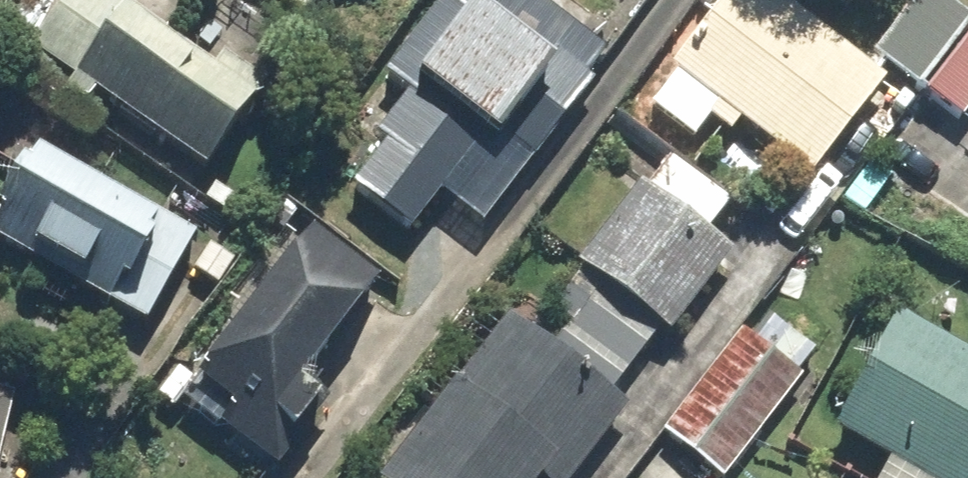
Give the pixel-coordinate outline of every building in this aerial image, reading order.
[(25,58),(194,178),(248,105),(101,0),(67,0),(25,58)] [(400,239),(431,199),(474,231),(598,69),(506,0),(447,0),(345,134),(371,153),(340,193),(400,239)] [(664,79),(796,180),(872,82),(764,0),(725,0),(664,79)] [(905,91),(958,24),(927,0),(911,0),(864,60),(905,91)] [(0,214),(0,258),(130,336),(182,250),(32,160),(0,214)] [(660,337),(718,258),(629,192),(571,271),(591,286),(540,356),(500,327),(391,477),(566,477),(615,409),(602,400),(652,331),(660,337)] [(373,297),(300,241),(181,397),(254,452),(373,297)] [(827,434),(912,477),(967,477),(967,367),(885,324),(827,434)] [(718,477),(723,477),(791,385),(728,339),(658,434),(718,477)]
